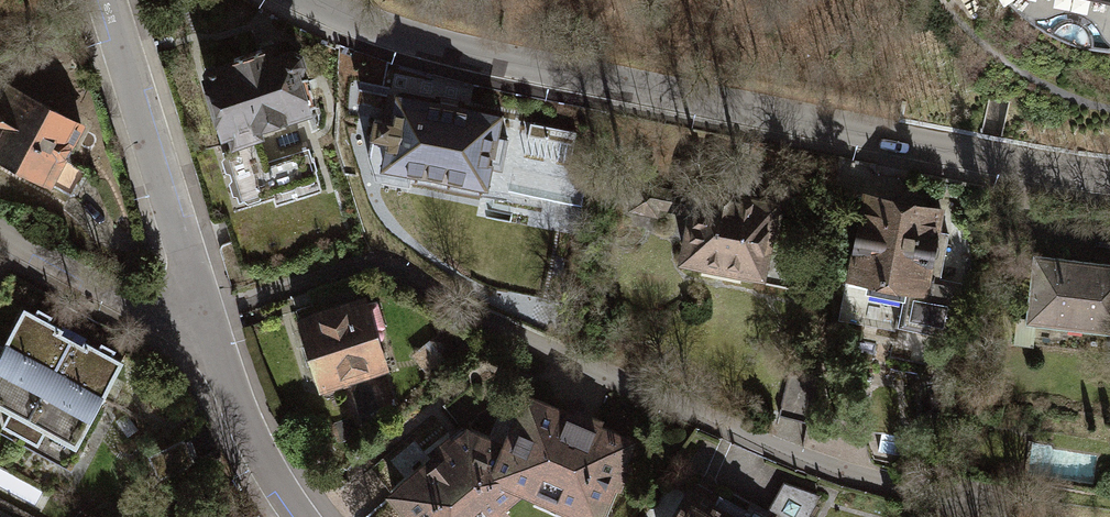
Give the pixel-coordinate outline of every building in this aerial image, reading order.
[(212,65),(203,67),(206,77),(211,76),(232,145),(256,137),(262,135),(259,126),(316,108),(306,77),(296,80),(294,73),(298,70),(300,64),(300,60),(297,55),(292,53),(288,53),(278,56),(274,44),(231,57),(233,64),(213,70),(212,65)] [(5,84),(0,93),(0,157),(3,159),(7,164),(12,168),(19,171),(26,171),(49,183),(62,159),(80,124),(5,84)] [(498,115),(397,95),(394,107),(387,106),(385,118),(372,116),(368,138),(387,141),(381,171),(379,180),(411,186),(414,171),(486,185),(490,167),(500,169),(506,136),(495,134),(498,115)] [(511,174),(522,130),(511,128),(500,171),(511,174)] [(265,163),(256,137),(232,145),(223,148),(240,199),(314,175),(306,150),(265,163)] [(87,172),(62,159),(49,183),(75,196),(87,172)] [(656,207),(692,214),(696,196),(633,184),(628,209),(655,214),(656,207)] [(719,194),(697,190),(696,196),(692,214),(684,258),(702,261),(700,271),(738,278),(740,268),(759,272),(767,231),(776,233),(780,213),(771,211),(772,205),(750,200),(751,194),(721,188),(719,194)] [(940,210),(864,195),(849,270),(847,270),(846,277),(867,281),(866,289),(903,296),(898,324),(950,335),(960,282),(938,278),(947,233),(936,230),(940,210)] [(1030,255),(1022,320),(1109,331),(1109,265),(1030,255)] [(364,299),(298,320),(322,392),(347,384),(345,378),(385,365),(377,339),(380,337),(382,335),(383,330),(380,326),(384,325),(376,300),(366,303),(364,299)] [(23,308),(0,351),(0,420),(20,431),(69,338),(58,332),(60,328),(46,321),(50,314),(37,307),(34,313),(23,308)] [(81,345),(69,338),(20,431),(68,456),(120,361),(110,355),(113,349),(101,343),(98,348),(83,340),(81,345)] [(815,380),(786,373),(776,415),(805,422),(815,380)] [(573,418),(526,398),(504,449),(494,475),(521,486),(541,495),(544,487),(599,510),(610,482),(618,485),(627,464),(620,461),(628,441),(596,427),(599,421),(576,411),(573,418)] [(878,424),(874,450),(904,456),(907,440),(901,439),(903,428),(878,424)] [(391,494),(410,516),(493,516),(500,511),(496,507),(521,486),(494,475),(504,449),(467,433),(452,445),(446,438),(429,453),(433,458),(391,494)] [(182,438),(149,453),(159,475),(192,460),(182,438)] [(747,511),(696,482),(676,516),(756,516),(747,511)] [(747,511),(756,516),(805,516),(818,495),(783,484),(767,512),(752,503),(747,511)]
